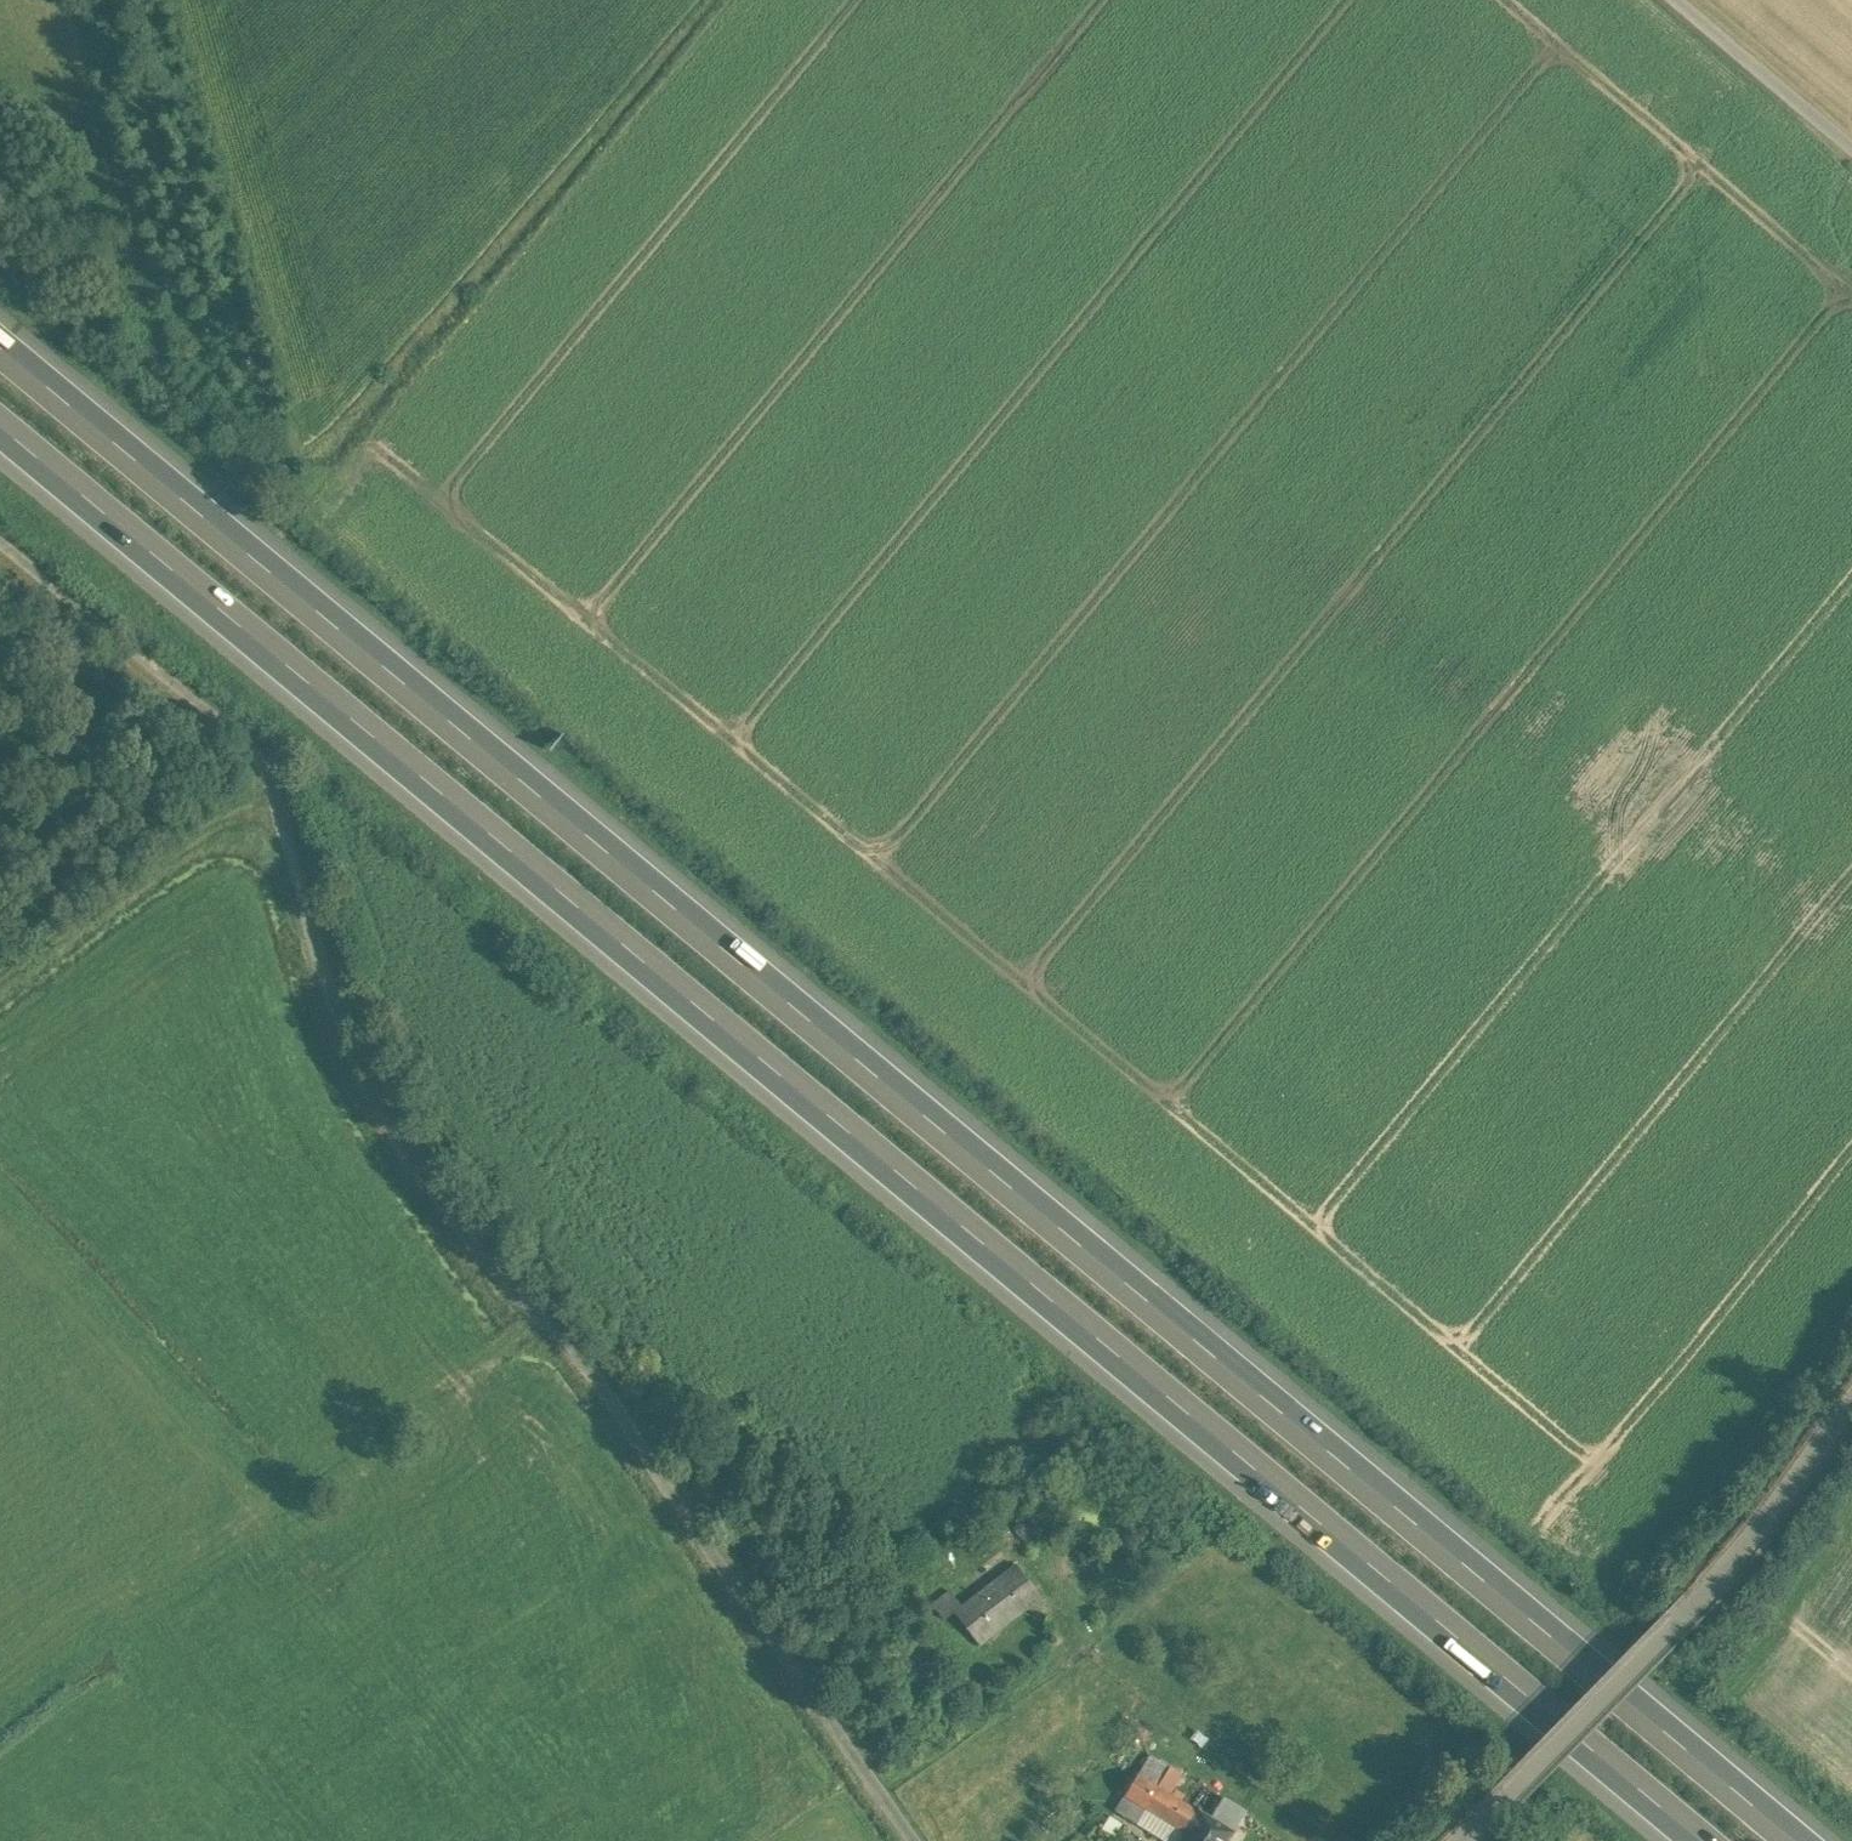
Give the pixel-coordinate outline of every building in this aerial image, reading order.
[(962,1606),(955,1612),(980,1645),(1041,1597),(1016,1564),(962,1606)] [(950,1591),(933,1604),(945,1619),(955,1612),(962,1606),(950,1591)] [(1138,1775),(1116,1811),(1137,1824),(1146,1808),(1144,1807),(1156,1786),(1138,1775)] [(1198,1812),(1156,1786),(1144,1807),(1146,1808),(1185,1832),(1198,1812)] [(1199,1811),(1185,1832),(1180,1840),(1228,1840),(1247,1811),(1225,1798),(1212,1818),(1199,1811)]
